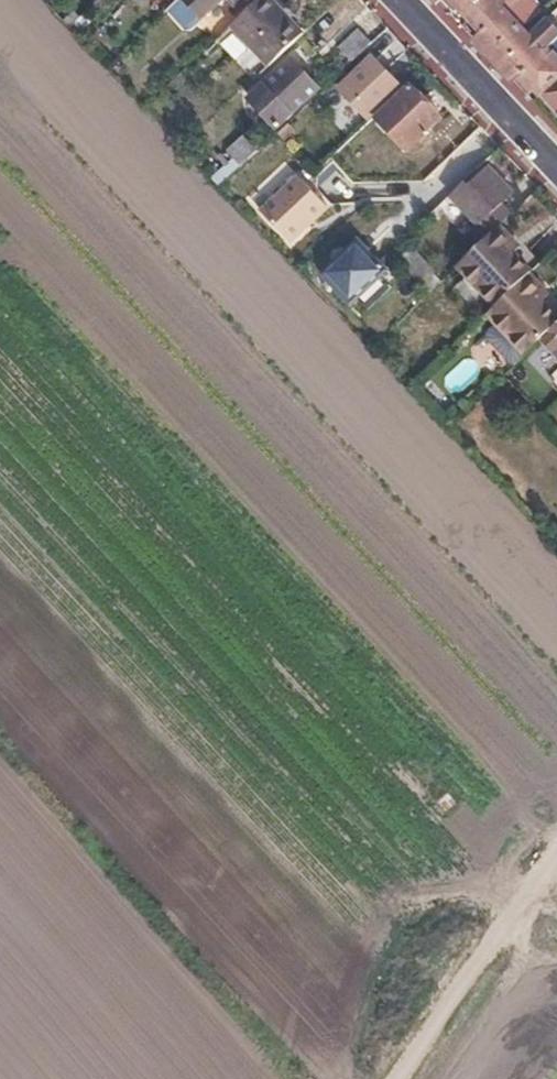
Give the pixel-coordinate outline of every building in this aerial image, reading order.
[(239,10),(250,0),(230,0),(239,10)] [(304,33),(272,0),(259,0),(246,12),(232,26),(269,66),(304,33)] [(479,0),(447,0),(451,4),(455,1),(466,13),(479,0)] [(508,10),(500,2),(502,0),(479,0),(466,13),(476,23),(472,27),(480,36),(508,10)] [(528,30),(524,26),(542,10),(533,0),(518,0),(508,10),(480,36),(476,40),(487,52),(491,49),(499,57),(528,30)] [(556,41),(556,25),(549,16),(531,33),(528,30),(499,57),(506,64),(502,68),(514,81),(519,76),(556,41)] [(352,65),(374,45),(360,31),(339,51),(352,65)] [(556,79),(556,41),(519,76),(527,84),(531,81),(542,93),(556,79)] [(339,87),(367,118),(401,86),(372,56),(339,87)] [(242,105),(270,134),(311,96),(283,67),(242,105)] [(542,93),(556,109),(556,79),(542,93)] [(442,117),(411,84),(378,115),(408,149),(442,117)] [(290,133),(285,127),(278,133),(285,141),(290,133)] [(228,146),(242,161),(257,147),(244,132),(228,146)] [(258,210),(298,175),(286,162),(246,197),(258,210)] [(503,204),(513,193),(491,170),(458,200),(478,222),(468,233),(479,245),(500,224),(512,214),(503,204)] [(301,178),(263,212),(293,244),(330,210),(301,178)] [(532,273),(514,255),(508,250),(517,242),(500,224),(479,245),(457,266),(495,307),(530,274),(532,273)] [(354,307),(393,272),(362,237),(323,273),(354,307)] [(441,281),(405,242),(391,254),(428,293),(434,288),(441,281)] [(514,255),(522,247),(517,242),(508,250),(514,255)] [(545,306),(537,299),(545,290),(530,274),(495,307),(487,315),(525,355),(543,338),(556,325),(556,318),(545,306)] [(552,298),(545,290),(537,299),(545,306),(552,298)] [(543,338),(556,354),(556,325),(543,338)]
